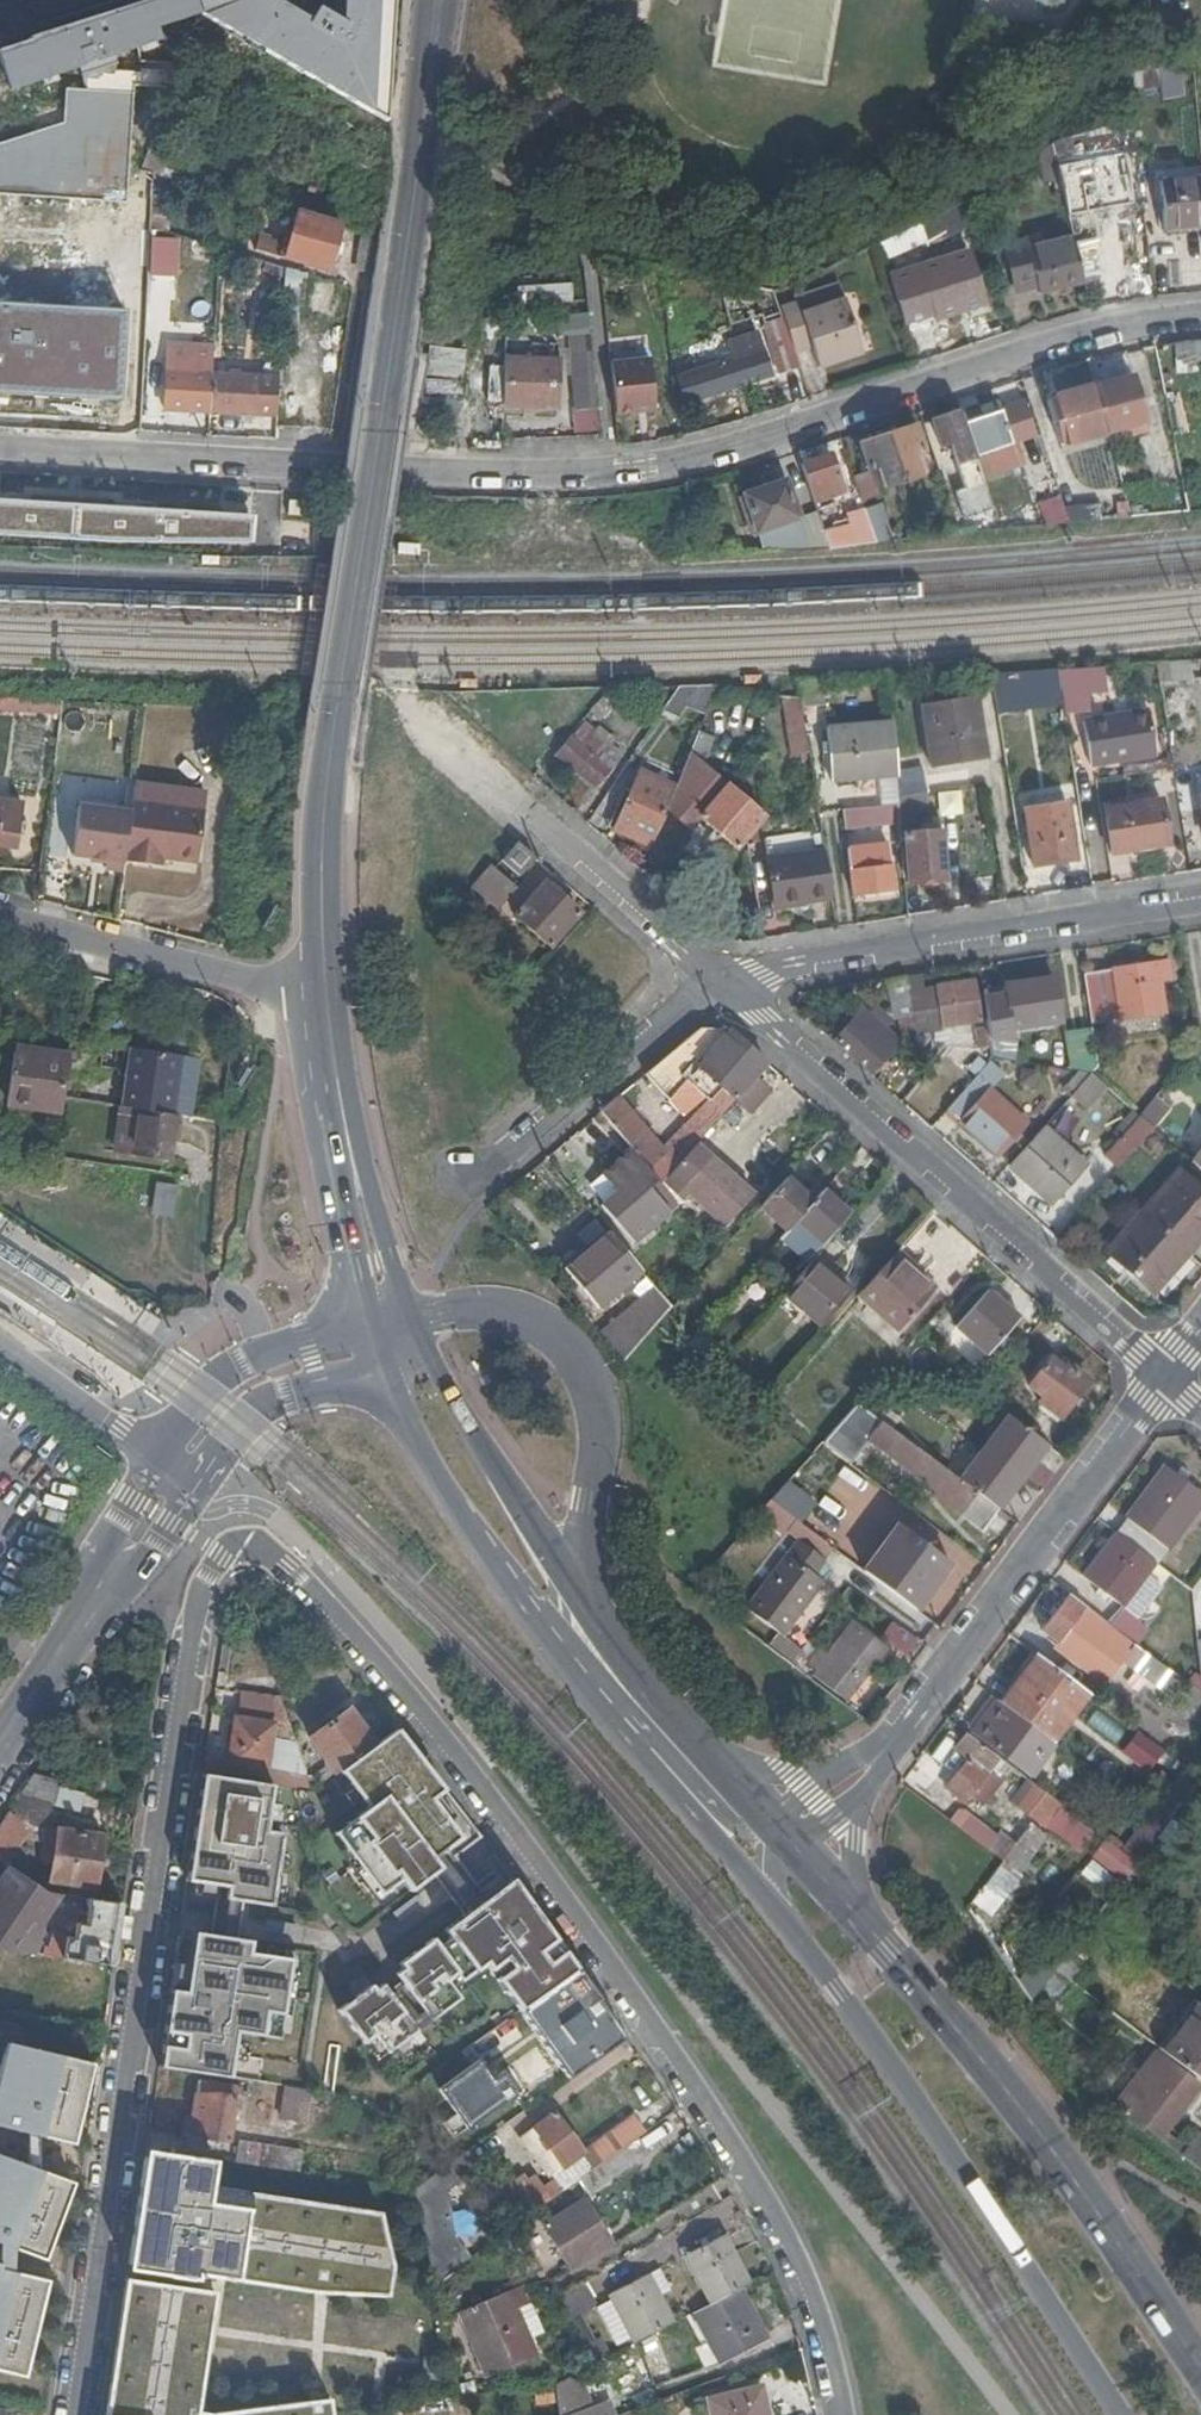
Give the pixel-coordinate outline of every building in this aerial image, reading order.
[(323,19),(321,19),(321,110),(389,110),(389,0),(323,0),(323,19)] [(1178,68),(1158,71),(1162,100),(1182,97),(1178,68)] [(168,149),(153,142),(148,152),(141,170),(154,174),(150,227),(165,231),(165,229),(168,228),(170,176),(159,172),(168,149)] [(1092,160),(1056,166),(1056,173),(1059,185),(1060,190),(1080,187),(1081,190),(1107,185),(1107,182),(1125,178),(1121,154),(1113,155),(1112,148),(1100,151),(1101,158),(1092,160)] [(1056,173),(1050,151),(1038,158),(1045,188),(1059,185),(1056,173)] [(1090,153),(1092,160),(1101,158),(1100,151),(1090,153)] [(1200,169),(1157,174),(1163,233),(1200,229),(1200,182),(1200,169)] [(988,205),(983,192),(969,201),(972,211),(988,205)] [(341,225),(325,220),(298,212),(292,231),(287,230),(284,242),(261,235),(256,250),(328,270),(341,225)] [(165,243),(165,231),(150,227),(146,320),(163,321),(164,290),(156,290),(159,243),(165,243)] [(1079,269),(1097,265),(1090,238),(1072,242),(1079,269)] [(1043,293),(1081,282),(1071,239),(1025,251),(1021,240),(1000,246),(1015,294),(1032,289),(1042,286),(1043,293)] [(908,242),(881,252),(887,268),(914,258),(908,242)] [(302,307),(304,274),(284,267),(281,321),(296,321),(296,308),(302,307)] [(892,296),(901,326),(933,316),(934,321),(983,306),(972,272),(892,296)] [(327,315),(333,284),(314,280),(308,312),(327,315)] [(516,286),(517,306),(573,303),(572,284),(516,286)] [(1034,295),(1043,293),(1042,286),(1032,289),(1034,295)] [(794,305),(779,311),(790,344),(805,338),(810,350),(815,368),(859,354),(842,303),(799,317),(794,305)] [(161,348),(163,321),(146,320),(145,335),(144,347),(161,348)] [(778,327),(764,331),(774,362),(786,359),(789,358),(778,327)] [(805,338),(790,344),(793,356),(810,350),(805,338)] [(571,409),(592,408),(585,340),(566,341),(571,409)] [(767,379),(758,351),(748,354),(745,345),(728,351),(731,360),(675,377),(683,405),(767,379)] [(166,347),(164,410),(208,413),(210,373),(212,350),(166,347)] [(421,406),(501,408),(502,360),(485,359),(486,350),(477,350),(477,371),(428,369),(421,406)] [(648,358),(612,362),(618,415),(654,411),(648,358)] [(502,360),(501,408),(558,409),(560,362),(502,360)] [(1130,378),(1093,389),(1099,413),(1104,433),(1143,422),(1138,403),(1151,399),(1143,367),(1128,372),(1130,378)] [(210,373),(208,413),(275,416),(277,377),(210,373)] [(1099,413),(1093,389),(1046,402),(1058,446),(1104,433),(1099,413)] [(962,425),(958,413),(930,422),(938,449),(947,446),(963,491),(953,494),(963,521),(991,512),(973,458),(962,425)] [(962,425),(973,458),(1008,446),(997,414),(962,425)] [(912,428),(884,437),(899,482),(923,474),(917,455),(921,454),(912,428)] [(899,482),(884,437),(857,446),(865,472),(873,469),(880,488),(899,482)] [(828,455),(797,465),(809,503),(841,493),(828,455)] [(1124,504),(1127,515),(1188,511),(1182,480),(1149,486),(1152,498),(1124,504)] [(752,534),(780,525),(792,521),(791,518),(780,485),(740,497),(752,534)] [(1059,496),(1036,503),(1044,528),(1066,521),(1059,496)] [(0,500),(0,533),(250,540),(252,515),(0,500)] [(1094,505),(1066,506),(1067,520),(1095,519),(1094,505)] [(861,512),(871,538),(886,533),(876,506),(861,512)] [(854,544),(872,542),(871,538),(861,512),(860,509),(843,514),(854,544)] [(780,525),(787,551),(805,550),(824,547),(812,511),(791,518),(792,521),(780,525)] [(1101,667),(1057,670),(1059,689),(1103,684),(1101,667)] [(1036,673),(993,674),(994,709),(1037,708),(1036,673)] [(797,682),(778,683),(783,711),(801,709),(797,682)] [(730,687),(715,688),(702,720),(696,734),(707,738),(730,687)] [(676,689),(658,716),(673,726),(683,711),(702,720),(715,688),(676,689)] [(616,698),(607,691),(587,713),(596,721),(616,698)] [(976,697),(922,705),(932,764),(987,755),(976,697)] [(63,702),(0,698),(0,715),(60,718),(63,702)] [(801,709),(783,711),(790,755),(808,753),(801,709)] [(1144,712),(1080,723),(1088,765),(1152,754),(1144,712)] [(581,720),(567,736),(569,738),(606,768),(620,754),(609,745),(613,740),(595,726),(592,730),(581,720)] [(896,777),(892,725),(826,724),(830,776),(896,777)] [(606,768),(569,738),(555,757),(591,787),(606,768)] [(762,818),(688,755),(672,793),(665,809),(687,831),(699,818),(732,850),(744,837),(762,818)] [(629,833),(651,845),(665,809),(672,793),(637,775),(610,831),(626,839),(629,833)] [(137,778),(134,795),(204,806),(207,788),(137,778)] [(937,815),(960,813),(958,790),(934,793),(937,815)] [(900,825),(901,837),(904,836),(921,834),(920,826),(920,819),(923,819),(924,809),(923,793),(897,796),(898,807),(900,825)] [(129,832),(199,843),(204,806),(134,795),(132,812),(129,832)] [(18,845),(24,801),(0,798),(0,843),(18,845)] [(1160,801),(1103,809),(1109,853),(1167,844),(1160,801)] [(129,832),(132,812),(81,805),(74,855),(105,860),(104,868),(123,871),(125,860),(129,832)] [(900,825),(898,807),(859,811),(862,831),(900,825)] [(1067,813),(1026,820),(1033,867),(1075,861),(1067,813)] [(939,824),(920,826),(921,834),(940,833),(939,824)] [(762,840),(765,861),(823,852),(820,830),(762,840)] [(195,864),(199,843),(129,832),(125,860),(159,866),(161,858),(195,864)] [(940,833),(921,834),(904,836),(907,883),(944,881),(940,833)] [(519,879),(536,859),(518,843),(501,862),(519,879)] [(772,908),(831,899),(823,852),(765,861),(772,908)] [(888,853),(850,858),(853,895),(893,890),(888,853)] [(490,866),(475,884),(501,907),(517,890),(490,866)] [(550,949),(580,915),(545,885),(515,917),(550,949)] [(1168,961),(1082,974),(1089,1023),(1162,1013),(1157,981),(1170,979),(1168,961)] [(922,991),(919,976),(905,978),(908,999),(914,1037),(926,1035),(926,1031),(980,1022),(974,983),(922,991)] [(908,999),(905,978),(886,981),(889,1002),(896,1002),(908,999)] [(1052,979),(1003,986),(1009,1029),(1058,1021),(1052,979)] [(904,1048),(914,1037),(908,999),(896,1002),(904,1048)] [(869,1074),(898,1043),(888,1034),(886,1035),(863,1014),(852,1027),(850,1025),(833,1043),(869,1074)] [(665,1153),(618,1096),(600,1111),(625,1140),(645,1164),(660,1183),(663,1180),(696,1144),(736,1099),(757,1076),(768,1063),(728,1028),(699,1028),(644,1074),(687,1113),(704,1095),(712,1087),(716,1082),(720,1086),(724,1089),(665,1153)] [(992,1057),(988,1028),(976,1029),(981,1059),(992,1057)] [(127,1063),(129,1048),(123,1046),(103,1043),(101,1057),(127,1063)] [(6,1101),(62,1111),(63,1098),(70,1059),(49,1055),(50,1049),(50,1048),(35,1045),(34,1053),(14,1050),(6,1101)] [(172,1115),(177,1083),(181,1056),(129,1048),(127,1063),(120,1107),(133,1109),(172,1115)] [(70,1059),(71,1053),(50,1049),(49,1055),(70,1059)] [(1096,1067),(1094,1051),(1080,1054),(1082,1066),(1084,1066),(1096,1067)] [(1090,1074),(1096,1067),(1084,1066),(1065,1087),(1073,1093),(1090,1074)] [(1105,1088),(1090,1074),(1073,1093),(1069,1098),(1084,1112),(1105,1088)] [(768,1086),(757,1076),(736,1099),(748,1109),(768,1086)] [(1022,1121),(974,1080),(945,1112),(992,1154),(1022,1121)] [(175,1115),(192,1118),(197,1087),(177,1083),(172,1115),(175,1115)] [(168,1160),(175,1115),(172,1115),(133,1109),(130,1126),(136,1127),(132,1154),(168,1160)] [(1152,1129),(1139,1117),(1118,1142),(1130,1153),(1152,1129)] [(1040,1129),(1007,1167),(1051,1206),(1085,1169),(1040,1129)] [(645,1164),(625,1140),(600,1162),(621,1185),(645,1164)] [(1101,1161),(1113,1172),(1130,1153),(1118,1142),(1101,1161)] [(696,1144),(663,1180),(676,1194),(682,1188),(725,1226),(753,1194),(696,1144)] [(1200,1172),(1200,1150),(1191,1163),(1200,1172)] [(812,1202),(785,1178),(760,1207),(787,1230),(812,1202)] [(658,1183),(649,1190),(664,1208),(672,1201),(658,1183)] [(664,1208),(649,1190),(649,1189),(626,1208),(612,1219),(630,1242),(667,1212),(664,1208)] [(822,1191),(812,1202),(787,1230),(781,1237),(808,1261),(848,1215),(822,1191)] [(612,1219),(626,1208),(615,1193),(601,1206),(612,1219)] [(1152,1197),(1118,1238),(1163,1275),(1197,1233),(1152,1197)] [(640,1271),(607,1233),(574,1260),(584,1272),(575,1280),(597,1307),(640,1271)] [(850,1291),(874,1262),(855,1246),(831,1276),(850,1291)] [(923,1270),(899,1248),(892,1256),(916,1278),(919,1275),(923,1270)] [(892,1256),(857,1295),(897,1330),(933,1289),(919,1275),(916,1278),(892,1256)] [(812,1261),(785,1293),(821,1326),(848,1292),(812,1261)] [(654,1288),(598,1336),(623,1364),(671,1308),(654,1288)] [(1017,1318),(987,1292),(954,1327),(984,1354),(1017,1318)] [(700,1328),(686,1345),(713,1369),(727,1353),(700,1328)] [(1088,1380),(1055,1354),(1029,1385),(1042,1395),(1038,1400),(1059,1417),(1088,1380)] [(961,1481),(856,1403),(846,1415),(873,1435),(870,1438),(929,1483),(927,1487),(982,1530),(999,1509),(961,1481)] [(1011,1415),(961,1481),(999,1509),(1049,1444),(1011,1415)] [(929,1483),(870,1438),(864,1448),(922,1492),(927,1487),(929,1483)] [(1117,1534),(1157,1564),(1200,1505),(1200,1490),(1189,1481),(1188,1481),(1179,1474),(1168,1465),(1117,1534)] [(1183,1468),(1179,1474),(1188,1481),(1193,1476),(1183,1468)] [(787,1483),(760,1516),(782,1534),(810,1501),(787,1483)] [(898,1526),(864,1572),(920,1613),(954,1567),(898,1526)] [(1157,1564),(1117,1534),(1085,1578),(1126,1607),(1111,1627),(1138,1647),(1149,1631),(1142,1626),(1138,1616),(1161,1585),(1149,1575),(1157,1564)] [(749,1609),(788,1637),(828,1583),(818,1575),(829,1561),(801,1540),(749,1609)] [(1054,1669),(1085,1692),(1099,1674),(1084,1662),(1099,1644),(1162,1690),(1174,1674),(1138,1647),(1111,1627),(1069,1595),(1057,1611),(1052,1617),(1042,1630),(1069,1651),(1054,1669)] [(878,1637),(905,1654),(915,1637),(888,1620),(878,1637)] [(801,1671),(810,1678),(812,1676),(839,1697),(875,1650),(848,1630),(824,1661),(814,1654),(801,1671)] [(1049,1740),(1086,1693),(1085,1692),(1054,1669),(1038,1656),(1025,1674),(1002,1704),(1049,1740)] [(1019,1668),(996,1700),(1002,1704),(1025,1674),(1019,1668)] [(204,1758),(202,1776),(268,1784),(309,1790),(306,1779),(282,1697),(240,1689),(227,1762),(204,1758)] [(1027,1774),(1053,1743),(1049,1740),(1002,1704),(996,1700),(972,1731),(1027,1774)] [(343,1766),(375,1744),(350,1707),(309,1735),(330,1763),(335,1771),(343,1766)] [(375,1744),(343,1766),(370,1804),(335,1828),(376,1887),(398,1873),(406,1884),(432,1868),(456,1852),(482,1836),(402,1725),(375,1744)] [(1135,1731),(1120,1754),(1143,1769),(1158,1746),(1135,1731)] [(972,1791),(986,1774),(999,1758),(970,1736),(966,1741),(958,1751),(961,1754),(968,1759),(956,1773),(944,1788),(962,1803),(972,1791)] [(950,1768),(956,1773),(968,1759),(961,1754),(950,1768)] [(992,1778),(1004,1762),(999,1758),(986,1774),(992,1778)] [(330,1763),(306,1779),(309,1790),(335,1771),(330,1763)] [(1164,1827),(1181,1805),(1192,1791),(1200,1782),(1200,1779),(1189,1770),(1152,1818),(1164,1827)] [(1020,1774),(1002,1798),(1032,1822),(1047,1802),(1051,1798),(1020,1774)] [(191,1938),(177,1935),(158,2069),(228,2078),(233,2033),(276,2038),(285,1958),(243,1954),(244,1940),(231,1938),(239,1901),(267,1906),(279,1832),(263,1830),(268,1784),(202,1776),(186,1877),(196,1880),(194,1895),(214,1898),(211,1933),(193,1931),(191,1938)] [(29,1781),(22,1792),(15,1817),(8,1813),(0,1825),(0,1861),(33,1883),(46,1892),(58,1894),(86,1898),(93,1899),(102,1837),(45,1829),(42,1844),(39,1863),(51,1865),(49,1878),(16,1856),(28,1837),(34,1828),(45,1829),(51,1806),(56,1787),(29,1781)] [(84,1794),(56,1787),(51,1806),(80,1812),(84,1794)] [(1040,1828),(1059,1804),(1051,1798),(1047,1802),(1033,1822),(1040,1828)] [(1003,1863),(1017,1842),(1028,1827),(1012,1815),(1006,1824),(1011,1828),(994,1849),(986,1841),(987,1840),(977,1830),(960,1814),(952,1824),(978,1843),(1003,1863)] [(1137,1863),(1155,1839),(1164,1827),(1152,1818),(1124,1854),(1137,1863)] [(45,1829),(34,1828),(28,1837),(42,1844),(45,1829)] [(1043,1844),(1026,1831),(1017,1842),(1035,1855),(1043,1844)] [(1035,1855),(1017,1842),(1003,1863),(1019,1876),(1035,1855)] [(1106,1843),(1096,1858),(1116,1875),(1128,1858),(1106,1843)] [(432,1868),(454,1899),(476,1883),(456,1852),(432,1868)] [(32,1955),(58,1894),(46,1892),(33,1883),(0,1861),(0,1950),(32,1955)] [(518,2011),(577,1969),(512,1878),(504,1884),(494,1871),(476,1883),(454,1899),(466,1917),(446,1932),(452,1940),(441,1947),(435,1940),(401,1965),(404,1970),(397,1975),(430,2021),(460,1999),(447,1981),(455,1975),(461,1982),(484,1965),(489,1972),(505,1961),(511,1969),(496,1981),(518,2011)] [(93,1899),(86,1898),(76,1961),(111,1966),(122,1904),(93,1899)] [(1085,1962),(1070,1951),(1054,1972),(1070,1984),(1085,1962)] [(1037,1957),(1021,1980),(1036,1990),(1052,1966),(1037,1957)] [(417,2031),(384,1985),(376,1990),(371,1984),(337,2008),(362,2043),(373,2035),(386,2053),(417,2031)] [(567,1986),(514,2024),(524,2038),(545,2067),(598,2028),(567,1986)] [(1198,2004),(1163,2053),(1200,2081),(1200,2006),(1198,2004)] [(477,2071),(524,2038),(514,2024),(510,2018),(462,2052),(477,2071)] [(0,2065),(0,2127),(66,2143),(69,2128),(77,2130),(93,2064),(6,2043),(0,2065)] [(1156,2054),(1117,2106),(1159,2138),(1199,2086),(1156,2054)] [(228,2143),(237,2089),(199,2083),(196,2096),(195,2096),(191,2122),(192,2122),(189,2138),(228,2143)] [(522,2084),(497,2101),(508,2115),(532,2099),(522,2084)] [(286,2086),(279,2117),(307,2124),(312,2090),(286,2086)] [(553,2181),(561,2192),(575,2182),(594,2168),(582,2153),(553,2113),(523,2135),(552,2174),(550,2177),(553,2181)] [(633,2140),(642,2134),(632,2119),(582,2153),(594,2168),(633,2140)] [(1200,2171),(1200,2140),(1197,2137),(1182,2157),(1200,2171)] [(594,2168),(575,2182),(583,2194),(642,2155),(633,2140),(594,2168)] [(234,2164),(298,2173),(301,2153),(238,2144),(234,2164)] [(411,2190),(433,2284),(471,2257),(459,2239),(448,2191),(480,2168),(468,2149),(411,2190)] [(212,2163),(144,2151),(125,2268),(166,2279),(167,2269),(311,2292),(388,2296),(391,2265),(378,2213),(208,2187),(212,2163)] [(0,2155),(0,2244),(44,2260),(73,2182),(0,2155)] [(537,2193),(545,2204),(561,2192),(553,2181),(537,2193)] [(508,2214),(515,2225),(545,2204),(537,2193),(508,2214)] [(541,2226),(568,2269),(590,2255),(587,2250),(604,2239),(584,2207),(568,2217),(564,2212),(541,2226)] [(738,2289),(748,2284),(721,2234),(683,2254),(709,2304),(738,2289)] [(23,2376),(39,2296),(35,2295),(39,2279),(5,2273),(7,2265),(0,2264),(0,2371),(23,2376)] [(631,2336),(635,2342),(673,2322),(648,2273),(609,2293),(611,2297),(631,2336)] [(590,2299),(582,2285),(557,2300),(566,2314),(590,2299)] [(124,2288),(105,2414),(334,2414),(327,2376),(211,2393),(198,2391),(210,2302),(124,2288)] [(527,2305),(519,2288),(458,2315),(486,2380),(537,2357),(529,2338),(526,2339),(513,2311),(527,2305)] [(709,2304),(693,2312),(721,2365),(766,2342),(738,2289),(709,2304)] [(615,2344),(631,2336),(611,2297),(596,2305),(615,2344)] [(527,2305),(513,2311),(526,2339),(529,2338),(542,2331),(530,2304),(527,2305)] [(553,2385),(557,2414),(614,2414),(616,2414),(610,2399),(593,2405),(580,2371),(553,2385)] [(760,2385),(707,2398),(711,2414),(767,2414),(760,2385)] [(496,2404),(479,2406),(479,2414),(491,2414),(497,2414),(496,2404)]
